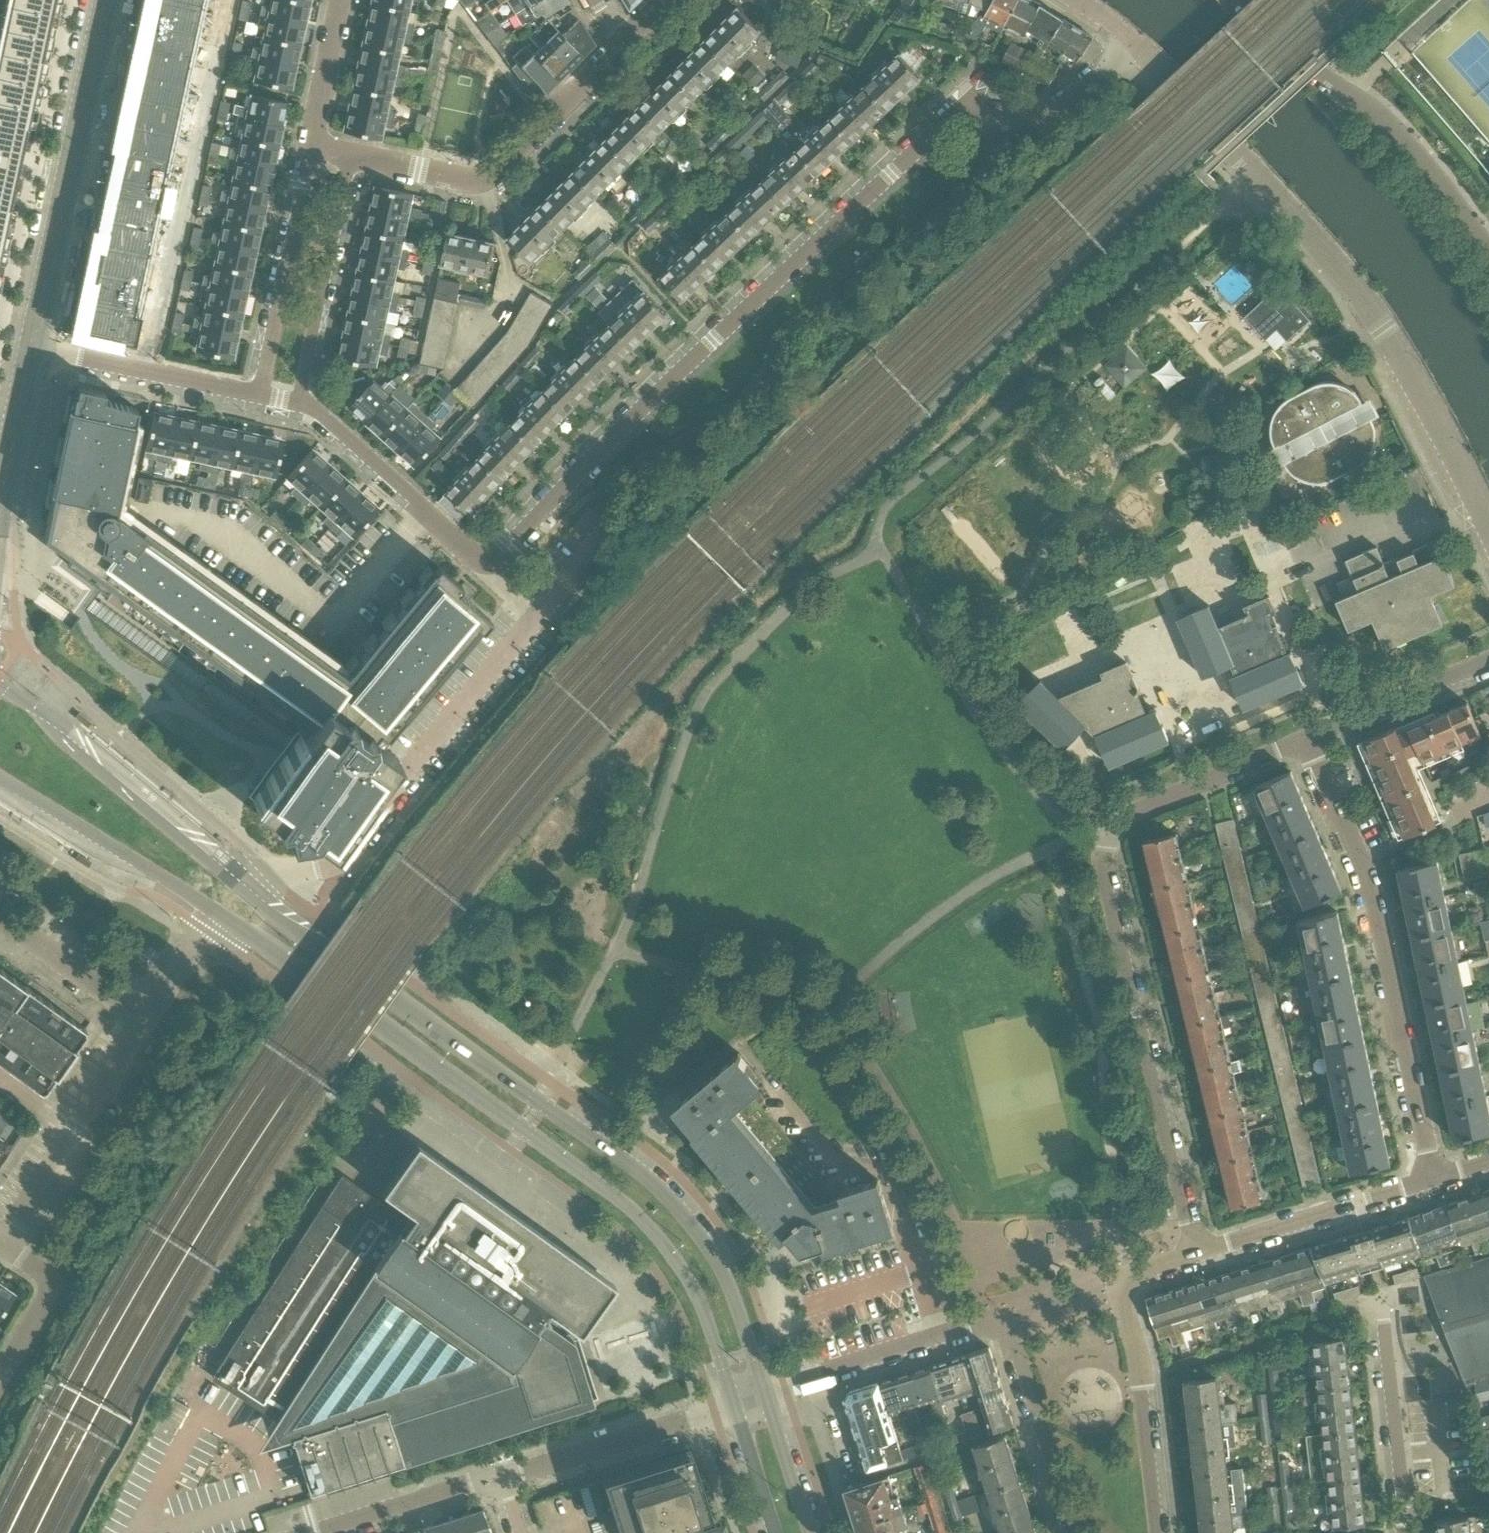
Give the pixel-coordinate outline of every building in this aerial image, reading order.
[(2,246),(10,205),(15,185),(16,179),(16,177),(15,177),(16,176),(15,176),(15,175),(19,158),(20,157),(20,156),(21,156),(21,153),(54,0),(10,0),(10,1),(0,49),(0,253),(2,246)] [(80,333),(126,343),(155,208),(161,209),(166,183),(161,181),(200,0),(152,0),(80,333)] [(242,0),(240,10),(249,12),(251,2),(242,0)] [(259,14),(303,24),(307,2),(296,0),(273,0),(271,7),(261,5),(259,14)] [(372,3),(406,10),(408,0),(373,0),(372,3)] [(505,0),(489,0),(470,14),(474,19),(488,10),(501,2),(505,0)] [(514,13),(536,0),(506,0),(514,13)] [(543,16),(551,10),(554,14),(556,13),(558,15),(571,7),(566,0),(536,0),(514,13),(521,25),(524,24),(525,22),(526,22),(533,17),(540,13),(543,16)] [(768,0),(742,0),(760,20),(774,7),(768,0)] [(921,0),(902,0),(889,20),(906,26),(921,0)] [(980,16),(985,18),(993,0),(959,0),(957,7),(955,13),(968,16),(972,2),(984,8),(980,16)] [(1005,27),(1018,0),(993,0),(985,18),(980,16),(973,24),(972,23),(959,39),(966,44),(967,44),(969,45),(970,44),(983,30),(982,29),(984,24),(1001,32),(1004,27),(1005,27)] [(1040,45),(1045,37),(1034,30),(1047,8),(1040,4),(1032,0),(1018,0),(1005,27),(1023,36),(1040,45)] [(404,22),(406,10),(372,3),(368,24),(411,34),(413,23),(404,22)] [(543,16),(546,18),(581,55),(593,43),(571,7),(558,15),(556,13),(554,14),(551,10),(543,16)] [(508,239),(530,261),(760,30),(738,8),(508,239)] [(1040,45),(1044,48),(1062,18),(1047,8),(1034,30),(1045,37),(1040,45)] [(249,12),(240,10),(238,19),(247,21),(249,12)] [(474,19),(484,33),(497,23),(488,10),(474,19)] [(267,26),(265,38),(298,45),(303,24),(259,14),(257,24),(267,26)] [(525,22),(533,30),(569,67),(581,55),(546,18),(540,24),(533,17),(526,22),(525,22)] [(1052,53),(1057,57),(1077,27),(1062,18),(1044,48),(1039,56),(1048,61),(1052,53)] [(497,23),(484,33),(494,46),(505,36),(498,24),(497,23)] [(939,34),(954,38),(957,28),(942,23),(939,34)] [(368,24),(363,46),(397,53),(399,41),(409,43),(411,34),(368,24)] [(1077,27),(1057,57),(1060,59),(1071,66),(1080,54),(1081,56),(1083,54),(1081,53),(1093,37),(1077,27)] [(435,29),(433,38),(442,40),(444,31),(435,29)] [(538,49),(533,53),(557,79),(569,67),(533,30),(527,36),(538,49)] [(252,46),(250,55),(294,65),(298,45),(265,38),(262,49),(252,46)] [(442,40),(433,38),(431,48),(439,50),(442,40)] [(233,41),(231,51),(240,53),(242,43),(233,41)] [(805,50),(783,41),(775,59),(797,68),(805,50)] [(1001,61),(1017,69),(1027,50),(1011,42),(1001,61)] [(557,79),(533,53),(524,44),(511,56),(517,62),(511,67),(536,100),(557,79)] [(898,55),(846,104),(660,277),(682,300),(920,78),(915,72),(928,60),(913,44),(900,57),(898,55)] [(363,46),(359,67),(402,75),(404,66),(395,64),(397,53),(363,46)] [(1039,56),(1027,50),(1017,69),(1048,85),(1050,80),(1055,71),(1057,66),(1053,64),(1048,61),(1039,56)] [(240,53),(231,51),(229,61),(238,63),(240,53)] [(294,65),(250,55),(248,66),(258,68),(255,81),(289,88),(294,65)] [(428,59),(424,80),(432,82),(437,60),(428,59)] [(812,62),(776,96),(782,103),(818,69),(812,62)] [(765,76),(754,64),(744,73),(755,86),(765,76)] [(402,75),(359,67),(354,87),(388,95),(390,83),(400,85),(402,75)] [(757,94),(764,101),(782,83),(776,76),(770,82),(760,91),(757,94)] [(424,80),(420,101),(428,103),(432,82),(424,80)] [(225,86),(223,94),(234,96),(236,87),(225,86)] [(354,87),(350,109),(393,118),(395,108),(385,106),(388,95),(354,87)] [(238,114),(238,115),(281,124),(286,102),(252,95),(250,107),(235,104),(233,113),(238,114)] [(768,118),(777,128),(789,117),(774,100),(762,111),(768,118)] [(220,101),(218,110),(228,112),(230,103),(220,101)] [(417,110),(415,123),(423,125),(425,115),(428,103),(420,101),(418,110),(417,110)] [(393,118),(350,109),(345,131),(379,138),(381,125),(391,127),(393,118)] [(707,144),(713,150),(749,115),(743,109),(707,144)] [(228,112),(218,110),(216,120),(226,122),(228,112)] [(762,111),(745,127),(748,130),(751,133),(768,118),(762,111)] [(246,127),(243,138),(276,146),(281,124),(238,115),(236,124),(246,127)] [(423,125),(415,123),(413,132),(421,134),(423,125)] [(745,127),(710,161),(716,167),(725,158),(751,133),(748,130),(745,127)] [(231,146),(229,156),(236,158),(272,166),(276,146),(243,138),(241,149),(231,146)] [(208,161),(217,163),(221,145),(212,143),(208,161)] [(748,161),(754,156),(745,147),(740,153),(748,161)] [(236,168),(234,180),(267,187),(272,166),(236,158),(229,156),(227,166),(236,168)] [(640,209),(647,215),(682,180),(676,174),(640,209)] [(221,189),(219,199),(263,208),(267,187),(234,180),(231,191),(221,189)] [(203,185),(201,194),(210,196),(212,187),(203,185)] [(378,187),(373,209),(407,217),(407,216),(433,222),(441,224),(442,224),(446,202),(435,199),(431,215),(422,213),(422,210),(409,207),(411,194),(378,187)] [(679,192),(643,227),(649,233),(685,198),(679,192)] [(210,196),(201,194),(199,203),(208,206),(210,196)] [(227,211),(225,222),(258,229),(263,208),(219,199),(217,209),(227,211)] [(373,209),(368,231),(402,238),(407,217),(373,209)] [(225,222),(220,243),(254,250),(258,229),(225,222)] [(441,224),(433,222),(430,232),(438,234),(441,224)] [(193,228),(191,237),(200,239),(202,229),(193,228)] [(368,231),(364,251),(397,259),(406,261),(407,260),(408,255),(409,251),(400,249),(402,238),(368,231)] [(448,233),(442,264),(488,274),(495,243),(448,233)] [(574,273),(580,280),(615,245),(604,233),(585,250),(591,257),(574,273)] [(200,239),(191,237),(189,246),(199,248),(200,239)] [(218,253),(216,265),(249,272),(254,250),(220,243),(211,241),(208,251),(218,253)] [(364,251),(359,273),(393,280),(397,259),(364,251)] [(425,259),(423,264),(432,266),(434,257),(425,255),(425,259)] [(432,266),(423,264),(422,273),(430,275),(432,266)] [(201,283),(201,284),(245,293),(249,272),(216,265),(211,285),(201,283)] [(182,280),(191,281),(193,272),(192,272),(184,270),(182,280)] [(359,273),(355,294),(397,303),(398,302),(399,298),(399,293),(402,294),(405,282),(393,280),(359,273)] [(597,274),(595,273),(560,307),(566,313),(572,307),(603,280),(597,274)] [(438,279),(434,296),(457,302),(460,284),(438,279)] [(191,281),(182,280),(180,289),(189,291),(191,281)] [(209,296),(207,307),(240,314),(245,293),(201,284),(199,293),(209,296)] [(1244,317),(1253,327),(1265,340),(1276,330),(1286,341),(1310,320),(1278,285),(1267,295),(1244,317)] [(595,287),(586,296),(598,308),(607,300),(595,287)] [(526,302),(547,315),(547,314),(552,305),(553,305),(553,304),(552,303),(552,304),(533,292),(532,291),(532,292),(532,291),(531,292),(532,292),(526,302)] [(543,391),(511,424),(477,460),(447,493),(470,514),(500,482),(532,447),(566,413),(599,380),(633,347),(667,314),(645,292),(611,325),(577,358),(543,391)] [(355,294),(350,316),(396,326),(398,313),(395,312),(397,303),(355,294)] [(462,294),(460,302),(485,308),(487,299),(462,294)] [(434,298),(432,308),(455,313),(458,303),(459,302),(457,302),(434,296),(434,297),(433,298),(434,298)] [(398,302),(415,306),(424,308),(426,299),(417,297),(416,302),(399,298),(398,302)] [(526,302),(520,312),(541,324),(541,325),(542,324),(547,315),(526,302)] [(424,308),(415,306),(413,316),(422,318),(424,308)] [(194,316),(192,326),(236,335),(240,314),(207,307),(204,318),(194,316)] [(432,309),(429,319),(453,324),(455,313),(432,308),(431,308),(431,309),(432,309)] [(514,322),(535,334),(536,334),(536,333),(541,324),(520,312),(514,322)] [(175,313),(173,322),(182,324),(184,315),(175,313)] [(350,316),(346,337),(388,346),(390,336),(393,337),(396,326),(350,316)] [(429,320),(427,330),(451,335),(453,324),(429,319),(429,320)] [(182,324),(173,322),(171,332),(180,334),(182,324)] [(514,322),(509,331),(529,346),(529,345),(535,334),(514,322)] [(236,335),(192,326),(190,336),(200,338),(197,350),(231,357),(236,335)] [(427,330),(425,341),(448,346),(451,335),(427,330),(426,330),(427,330)] [(509,331),(502,340),(520,356),(528,347),(529,346),(509,331)] [(388,346),(346,337),(341,358),(375,365),(377,353),(386,355),(388,346)] [(401,337),(399,347),(408,349),(411,339),(401,337)] [(502,340),(494,348),(512,364),(519,356),(519,357),(520,356),(502,340)] [(424,341),(422,352),(446,357),(448,346),(425,341),(424,341)] [(536,346),(503,384),(509,390),(528,369),(535,361),(542,352),(536,346)] [(408,349),(399,347),(397,357),(406,359),(408,349)] [(1106,366),(1114,375),(1106,382),(1116,394),(1135,377),(1127,368),(1137,359),(1127,347),(1106,366)] [(494,348),(487,356),(505,372),(512,365),(512,364),(494,348)] [(446,357),(422,352),(422,351),(422,352),(420,363),(420,362),(419,363),(420,363),(420,364),(444,369),(444,368),(443,368),(446,357)] [(487,356),(479,365),(497,381),(504,373),(505,373),(505,372),(487,356)] [(1174,359),(1157,369),(1167,386),(1184,376),(1174,359)] [(414,368),(412,366),(406,361),(400,368),(408,375),(414,368)] [(548,372),(535,361),(528,369),(541,380),(548,372)] [(479,365),(472,373),(490,389),(497,381),(497,382),(497,381),(479,365)] [(472,373),(464,381),(482,398),(489,390),(490,389),(472,373)] [(367,421),(397,388),(404,380),(400,374),(393,379),(389,381),(382,389),(373,381),(350,406),(367,421)] [(428,385),(444,400),(451,393),(445,388),(449,384),(438,374),(428,385)] [(482,398),(464,381),(456,390),(456,389),(455,390),(456,391),(473,406),(473,407),(474,407),(475,406),(482,398)] [(1313,385),(1310,386),(1289,397),(1286,399),(1283,401),(1281,403),(1278,406),(1276,408),(1275,411),(1273,414),(1272,418),(1271,421),(1270,424),(1270,428),(1270,431),(1271,435),(1271,438),(1272,441),(1274,445),(1275,447),(1279,445),(1282,451),(1275,455),(1280,465),(1283,463),(1285,466),(1287,469),(1289,472),(1291,474),(1294,476),(1297,478),(1300,480),(1303,481),(1306,483),(1309,483),(1313,484),(1316,484),(1320,484),(1323,483),(1326,483),(1330,481),(1333,480),(1357,468),(1360,466),(1362,464),(1365,461),(1367,459),(1369,456),(1371,453),(1372,450),(1373,446),(1374,443),(1375,440),(1375,436),(1375,433),(1374,429),(1373,426),(1372,423),(1370,419),(1373,417),(1368,407),(1361,411),(1358,404),(1362,402),(1360,399),(1359,396),(1356,394),(1354,391),(1351,389),(1348,387),(1346,385),(1342,384),(1339,383),(1336,382),(1332,381),(1329,381),(1325,381),(1322,382),(1319,382),(1315,383),(1313,385)] [(43,537),(44,538),(47,540),(49,542),(52,544),(54,545),(60,549),(67,554),(74,559),(105,581),(106,582),(114,588),(122,594),(144,609),(157,619),(179,634),(192,644),(214,660),(228,669),(249,685),(263,694),(285,710),(298,719),(305,724),(306,725),(308,726),(346,674),(346,673),(338,667),(178,553),(177,552),(176,552),(148,532),(145,529),(143,528),(141,531),(134,525),(133,525),(124,519),(117,514),(115,512),(117,506),(133,430),(134,428),(135,422),(134,422),(135,418),(137,408),(126,405),(115,402),(103,398),(104,392),(104,391),(77,385),(75,394),(74,394),(74,395),(68,421),(65,437),(59,464),(56,480),(50,506),(43,537)] [(367,421),(383,435),(406,410),(413,401),(405,394),(397,402),(404,394),(397,388),(367,421)] [(451,406),(458,399),(451,393),(444,400),(451,406)] [(383,435),(399,450),(429,417),(422,410),(415,418),(406,410),(383,435)] [(156,460),(165,463),(175,419),(153,414),(153,415),(146,448),(144,457),(156,459),(156,460)] [(429,417),(399,450),(416,465),(434,445),(439,440),(440,438),(431,429),(436,423),(429,417)] [(439,454),(439,455),(445,460),(479,424),(472,418),(439,454)] [(177,454),(189,457),(196,423),(175,419),(165,463),(175,465),(177,454)] [(208,471),(210,461),(217,428),(196,423),(189,457),(201,459),(199,469),(208,471)] [(220,463),(231,466),(239,432),(217,428),(210,461),(208,471),(208,472),(217,474),(220,463)] [(474,429),(467,440),(480,448),(487,437),(474,429)] [(239,432),(231,466),(243,468),(241,478),(245,479),(250,481),(252,470),(259,437),(239,432)] [(282,442),(259,437),(252,470),(275,475),(282,442)] [(290,492),(298,498),(327,465),(310,450),(288,476),(297,484),(290,492)] [(442,476),(449,469),(438,459),(431,467),(442,476)] [(153,475),(162,477),(164,468),(165,463),(156,460),(154,466),(153,475)] [(164,468),(162,477),(172,479),(175,465),(165,463),(164,468)] [(312,498),(321,506),(344,481),(327,465),(298,498),(305,505),(312,498)] [(150,485),(151,485),(151,484),(151,481),(151,480),(147,479),(139,477),(138,481),(138,482),(137,487),(136,493),(135,495),(135,496),(134,497),(134,500),(136,500),(147,502),(147,501),(150,485)] [(215,488),(216,480),(205,478),(203,486),(215,488)] [(241,478),(239,485),(237,493),(247,495),(248,487),(250,481),(245,479),(241,478)] [(322,520),(330,527),(360,495),(344,481),(321,506),(329,513),(322,520)] [(248,487),(247,495),(256,497),(258,489),(248,487)] [(360,495),(330,527),(337,534),(344,527),(353,535),(376,510),(360,495)] [(270,516),(277,522),(282,516),(275,510),(270,516)] [(282,516),(277,522),(284,528),(290,522),(282,516)] [(1287,550),(1299,545),(1292,530),(1281,534),(1287,550)] [(301,543),(316,557),(322,550),(307,537),(301,543)] [(1373,619),(1385,648),(1442,623),(1430,595),(1454,584),(1441,555),(1434,558),(1428,544),(1411,551),(1412,553),(1384,565),(1383,561),(1382,561),(1376,547),(1345,560),(1352,576),(1337,583),(1343,597),(1336,601),(1348,629),(1373,619)] [(308,726),(266,783),(258,794),(259,794),(255,799),(253,801),(275,817),(276,824),(285,822),(288,839),(293,838),(293,837),(299,836),(299,837),(306,836),(306,835),(313,834),(332,848),(398,757),(383,747),(390,737),(388,736),(404,717),(404,716),(478,627),(481,631),(490,620),(457,591),(461,586),(438,566),(433,571),(434,572),(350,671),(350,670),(346,675),(346,674),(308,726)] [(1208,605),(1177,618),(1178,620),(1179,619),(1190,646),(1189,646),(1190,648),(1191,648),(1202,674),(1201,674),(1202,676),(1216,670),(1216,671),(1218,670),(1217,669),(1230,664),(1231,665),(1231,664),(1236,676),(1231,678),(1231,679),(1232,679),(1243,706),(1243,707),(1257,701),(1258,702),(1259,701),(1272,695),(1273,696),(1274,695),(1274,694),(1300,683),(1301,684),(1302,683),(1296,669),(1297,669),(1296,667),(1296,668),(1290,654),(1291,654),(1290,652),(1288,653),(1287,653),(1286,650),(1286,649),(1285,649),(1284,647),(1285,646),(1284,646),(1283,643),(1283,642),(1282,643),(1281,640),(1282,640),(1282,639),(1281,639),(1280,636),(1280,635),(1279,636),(1278,633),(1279,633),(1279,632),(1278,632),(1277,630),(1278,629),(1277,629),(1275,626),(1276,626),(1276,625),(1272,627),(1267,615),(1275,611),(1268,595),(1244,606),(1247,612),(1243,614),(1244,616),(1218,627),(1217,626),(1217,627),(1208,607),(1209,606),(1208,605)] [(1040,725),(1039,725),(1041,727),(1041,726),(1062,746),(1061,747),(1063,748),(1073,737),(1074,738),(1075,737),(1074,736),(1085,725),(1085,726),(1086,725),(1097,736),(1097,737),(1098,737),(1110,763),(1109,763),(1110,765),(1123,759),(1124,760),(1125,759),(1125,758),(1138,753),(1140,753),(1140,752),(1166,741),(1167,741),(1168,741),(1162,726),(1163,726),(1162,725),(1161,725),(1156,711),(1156,710),(1146,715),(1145,714),(1144,714),(1143,711),(1144,711),(1144,710),(1143,710),(1142,708),(1143,708),(1142,707),(1141,705),(1141,704),(1141,703),(1140,704),(1139,702),(1140,701),(1140,700),(1139,701),(1138,698),(1139,698),(1138,697),(1137,697),(1136,695),(1137,695),(1137,694),(1139,693),(1125,661),(1102,672),(1104,678),(1103,678),(1104,680),(1097,682),(1097,681),(1096,681),(1096,683),(1090,685),(1089,684),(1088,684),(1089,686),(1082,688),(1082,687),(1081,688),(1081,689),(1068,694),(1068,693),(1066,693),(1067,695),(1060,697),(1060,696),(1059,697),(1057,696),(1057,697),(1041,682),(1042,681),(1041,680),(1017,704),(1018,706),(1019,705),(1040,725)] [(1467,703),(1447,711),(1461,743),(1480,735),(1473,718),(1467,703)] [(1447,711),(1428,719),(1442,751),(1461,743),(1447,711)] [(1409,728),(1418,749),(1422,759),(1442,751),(1428,719),(1409,728)] [(1418,749),(1409,728),(1397,732),(1395,726),(1363,740),(1404,836),(1436,822),(1407,754),(1418,749)] [(1273,778),(1253,787),(1266,816),(1303,801),(1290,771),(1278,776),(1278,775),(1272,777),(1273,778)] [(1303,801),(1266,816),(1275,837),(1279,835),(1283,845),(1316,831),(1303,801)] [(1233,819),(1224,821),(1312,1184),(1320,1182),(1233,819)] [(1312,1184),(1224,821),(1215,824),(1303,1186),(1312,1184)] [(1481,830),(1488,828),(1488,821),(1480,823),(1481,830)] [(1287,853),(1283,855),(1291,875),(1329,860),(1316,831),(1283,845),(1287,853)] [(1151,870),(1155,887),(1183,880),(1179,865),(1183,864),(1183,865),(1184,865),(1180,848),(1179,848),(1179,849),(1176,849),(1172,834),(1144,841),(1148,859),(1145,859),(1148,870),(1151,870)] [(1488,875),(1483,849),(1459,854),(1464,880),(1488,875)] [(1341,890),(1329,860),(1291,875),(1305,906),(1324,897),(1324,898),(1329,896),(1329,895),(1341,890)] [(1410,866),(1397,868),(1404,902),(1444,894),(1437,860),(1416,864),(1410,865),(1410,866)] [(1183,880),(1155,887),(1159,904),(1156,905),(1158,910),(1159,916),(1162,915),(1166,932),(1194,925),(1191,911),(1194,910),(1194,911),(1195,910),(1193,902),(1191,894),(1190,894),(1186,895),(1183,880)] [(1264,880),(1255,884),(1258,890),(1267,887),(1264,880)] [(1473,883),(1473,884),(1477,900),(1488,898),(1485,880),(1473,883)] [(1444,894),(1404,902),(1406,912),(1412,936),(1451,927),(1444,894)] [(1318,915),(1297,920),(1304,952),(1343,943),(1337,911),(1324,914),(1324,913),(1318,914),(1318,915)] [(1485,940),(1488,939),(1488,920),(1480,922),(1485,940)] [(1194,925),(1166,932),(1170,950),(1167,951),(1168,956),(1170,961),(1173,960),(1177,978),(1205,971),(1201,957),(1205,956),(1206,956),(1204,947),(1201,936),(1207,934),(1205,923),(1198,925),(1194,925)] [(1451,927),(1412,936),(1417,961),(1418,969),(1458,960),(1451,927)] [(1343,943),(1304,952),(1309,973),(1313,973),(1315,981),(1350,974),(1345,954),(1344,944),(1343,943)] [(1458,960),(1418,969),(1419,971),(1426,1004),(1465,996),(1458,960)] [(25,986),(0,968),(0,1020),(25,986)] [(1205,971),(1177,978),(1181,995),(1178,996),(1179,1001),(1181,1007),(1184,1006),(1188,1023),(1227,1014),(1224,1004),(1218,1006),(1215,993),(1213,985),(1212,985),(1212,986),(1208,986),(1205,971)] [(1317,992),(1313,993),(1317,1014),(1356,1006),(1356,1004),(1354,995),(1350,974),(1315,981),(1317,992)] [(0,1020),(0,1060),(42,1089),(84,1030),(69,1019),(68,1019),(62,1015),(62,1014),(25,987),(26,986),(25,986),(0,1020)] [(1465,996),(1426,1004),(1433,1036),(1433,1037),(1472,1028),(1465,996)] [(1356,1006),(1317,1014),(1324,1046),(1363,1038),(1356,1006)] [(1284,1011),(1286,1020),(1303,1016),(1301,1007),(1284,1011)] [(1227,1014),(1188,1023),(1192,1041),(1189,1042),(1190,1047),(1192,1052),(1195,1052),(1199,1069),(1226,1063),(1223,1047),(1227,1047),(1228,1047),(1226,1039),(1223,1026),(1230,1024),(1227,1014)] [(1253,1019),(1240,1021),(1242,1029),(1254,1027),(1253,1019)] [(1472,1028),(1433,1037),(1434,1046),(1440,1071),(1479,1063),(1472,1028)] [(1363,1038),(1324,1046),(1331,1078),(1370,1069),(1363,1038)] [(680,1103),(701,1128),(745,1092),(761,1079),(739,1053),(680,1103)] [(1226,1063),(1199,1069),(1203,1086),(1200,1087),(1201,1092),(1203,1098),(1206,1097),(1210,1115),(1238,1108),(1234,1093),(1237,1092),(1238,1092),(1239,1092),(1236,1084),(1235,1076),(1234,1076),(1230,1077),(1226,1063)] [(1479,1063),(1440,1071),(1445,1096),(1447,1105),(1487,1097),(1479,1063)] [(1370,1069),(1331,1078),(1335,1098),(1339,1097),(1341,1107),(1376,1100),(1372,1079),(1370,1069)] [(699,1130),(720,1154),(766,1115),(745,1092),(701,1128),(699,1130)] [(1454,1138),(1467,1136),(1467,1137),(1473,1135),(1488,1131),(1488,1109),(1487,1097),(1447,1105),(1447,1106),(1454,1138)] [(1343,1116),(1339,1117),(1344,1139),(1383,1131),(1382,1130),(1380,1120),(1376,1100),(1341,1107),(1343,1116)] [(1238,1108),(1210,1115),(1214,1132),(1211,1132),(1212,1138),(1213,1144),(1217,1143),(1221,1159),(1248,1153),(1244,1138),(1249,1137),(1247,1129),(1246,1122),(1245,1122),(1242,1123),(1238,1108)] [(720,1154),(734,1171),(780,1132),(766,1115),(720,1154)] [(1389,1163),(1383,1131),(1344,1139),(1345,1143),(1350,1171),(1371,1167),(1371,1168),(1377,1166),(1389,1163)] [(734,1171),(753,1193),(799,1154),(780,1132),(734,1171)] [(380,1189),(412,1212),(406,1221),(342,1175),(257,1307),(255,1306),(253,1310),(255,1311),(212,1377),(277,1418),(257,1448),(291,1435),(308,1492),(402,1462),(403,1463),(404,1463),(561,1413),(560,1412),(575,1407),(575,1408),(576,1408),(576,1407),(590,1403),(591,1403),(592,1403),(592,1402),(574,1343),(573,1340),(540,1317),(546,1308),(578,1331),(613,1282),(415,1140),(380,1189)] [(1248,1153),(1221,1159),(1225,1177),(1222,1178),(1223,1184),(1225,1189),(1228,1188),(1232,1206),(1253,1201),(1260,1199),(1256,1184),(1260,1183),(1260,1184),(1260,1183),(1258,1175),(1256,1166),(1256,1167),(1253,1168),(1252,1168),(1248,1153)] [(753,1193),(771,1215),(818,1175),(799,1154),(753,1193)] [(818,1175),(771,1215),(783,1230),(788,1226),(803,1245),(826,1238),(828,1243),(848,1237),(834,1194),(818,1175)] [(846,1190),(834,1194),(848,1237),(891,1223),(890,1221),(889,1221),(886,1210),(887,1209),(886,1207),(885,1208),(881,1195),(882,1195),(882,1193),(881,1193),(877,1182),(878,1181),(877,1179),(845,1189),(846,1190)] [(1479,1193),(1488,1222),(1488,1189),(1479,1193)] [(1463,1198),(1482,1252),(1488,1250),(1484,1239),(1488,1237),(1488,1222),(1479,1193),(1463,1198)] [(1463,1198),(1447,1204),(1461,1247),(1472,1243),(1475,1254),(1482,1252),(1463,1198)] [(1447,1204),(1428,1211),(1447,1264),(1452,1262),(1448,1252),(1461,1247),(1447,1204)] [(1428,1211),(1409,1217),(1421,1254),(1423,1261),(1436,1256),(1440,1267),(1447,1264),(1428,1211)] [(1409,1217),(1390,1223),(1401,1260),(1421,1254),(1409,1217)] [(1390,1223),(1371,1229),(1382,1266),(1401,1260),(1390,1223)] [(1366,1231),(1350,1235),(1361,1272),(1377,1267),(1382,1266),(1371,1229),(1366,1231)] [(1350,1235),(1331,1241),(1342,1278),(1361,1272),(1350,1235)] [(1331,1241),(1312,1247),(1324,1283),(1342,1278),(1331,1241)] [(1312,1247),(1294,1252),(1308,1304),(1315,1302),(1312,1291),(1325,1287),(1324,1283),(1312,1247)] [(1294,1252),(1277,1258),(1289,1299),(1300,1295),(1303,1306),(1308,1304),(1294,1252)] [(1431,1270),(1459,1378),(1488,1370),(1488,1254),(1431,1270)] [(1277,1258),(1261,1262),(1275,1314),(1283,1312),(1280,1302),(1289,1299),(1277,1258)] [(1261,1262),(1246,1267),(1259,1308),(1267,1305),(1271,1316),(1275,1314),(1261,1262)] [(1246,1267),(1229,1272),(1245,1324),(1251,1322),(1247,1312),(1259,1308),(1246,1267)] [(1417,1268),(1405,1271),(1407,1280),(1419,1276),(1417,1268)] [(1407,1280),(1405,1271),(1392,1275),(1395,1283),(1407,1280)] [(1213,1277),(1226,1318),(1235,1315),(1238,1326),(1245,1324),(1229,1272),(1213,1277)] [(1213,1277),(1197,1283),(1213,1334),(1218,1332),(1215,1321),(1226,1318),(1213,1277)] [(1197,1283),(1180,1288),(1192,1328),(1203,1325),(1206,1336),(1213,1334),(1197,1283)] [(1358,1285),(1346,1289),(1348,1298),(1360,1294),(1358,1285)] [(0,1287),(0,1314),(13,1296),(0,1287)] [(1180,1288),(1163,1293),(1184,1357),(1190,1355),(1182,1331),(1192,1328),(1180,1288)] [(1348,1298),(1346,1289),(1334,1293),(1336,1301),(1348,1298)] [(1172,1346),(1177,1359),(1184,1357),(1163,1293),(1145,1299),(1146,1300),(1147,1300),(1163,1349),(1172,1346)] [(1344,1337),(1312,1340),(1318,1386),(1349,1384),(1348,1369),(1346,1356),(1344,1337)] [(989,1347),(967,1354),(979,1391),(1001,1383),(989,1347)] [(967,1354),(949,1360),(961,1396),(979,1391),(967,1354)] [(949,1360),(930,1366),(942,1402),(961,1396),(949,1360)] [(930,1366),(913,1371),(923,1404),(931,1401),(936,1417),(941,1416),(942,1421),(947,1419),(942,1402),(930,1366)] [(1277,1366),(1268,1367),(1274,1417),(1282,1416),(1277,1366)] [(913,1371),(895,1377),(913,1434),(917,1445),(919,1454),(936,1449),(934,1439),(926,1442),(915,1406),(923,1404),(913,1371)] [(895,1377),(878,1382),(889,1414),(897,1412),(905,1436),(913,1434),(895,1377)] [(1216,1377),(1185,1380),(1190,1428),(1221,1424),(1218,1395),(1216,1377)] [(1466,1384),(1471,1404),(1488,1398),(1488,1377),(1466,1384)] [(845,1398),(848,1407),(868,1469),(887,1463),(888,1464),(903,1460),(900,1451),(897,1442),(889,1414),(878,1382),(849,1391),(845,1398)] [(1013,1423),(1001,1383),(979,1391),(992,1430),(1013,1423)] [(1349,1384),(1318,1386),(1323,1434),(1354,1430),(1352,1412),(1351,1398),(1349,1384)] [(1268,1415),(1265,1393),(1257,1394),(1259,1416),(1262,1444),(1271,1443),(1268,1415)] [(974,1410),(966,1413),(974,1436),(982,1434),(974,1410)] [(974,1436),(966,1413),(962,1414),(967,1431),(953,1435),(955,1443),(974,1436)] [(1475,1417),(1478,1429),(1488,1427),(1488,1413),(1475,1417)] [(1274,1421),(1276,1434),(1280,1433),(1280,1438),(1292,1436),(1291,1419),(1274,1421)] [(1221,1424),(1190,1428),(1195,1474),(1226,1470),(1224,1448),(1236,1446),(1233,1423),(1221,1424)] [(1354,1430),(1323,1434),(1328,1479),(1359,1476),(1358,1462),(1356,1449),(1354,1430)] [(1481,1449),(1488,1447),(1488,1430),(1477,1432),(1481,1449)] [(943,1436),(946,1446),(954,1444),(951,1434),(943,1436)] [(1004,1435),(974,1444),(988,1490),(1019,1481),(1004,1435)] [(900,1451),(903,1460),(919,1454),(917,1445),(900,1451)] [(604,1478),(604,1479),(621,1532),(646,1532),(650,1532),(651,1532),(683,1532),(687,1532),(718,1521),(707,1488),(699,1491),(686,1452),(604,1478)] [(1278,1460),(1281,1487),(1284,1509),(1292,1508),(1287,1459),(1278,1460)] [(945,1532),(923,1464),(915,1467),(925,1501),(929,1511),(936,1532),(945,1532)] [(1234,1512),(1247,1511),(1245,1466),(1233,1466),(1234,1512)] [(1226,1470),(1195,1474),(1200,1520),(1231,1517),(1226,1470)] [(843,1491),(847,1502),(849,1501),(855,1517),(856,1520),(857,1524),(858,1527),(859,1530),(860,1532),(902,1532),(900,1526),(907,1524),(903,1509),(896,1487),(888,1489),(884,1476),(858,1484),(856,1484),(856,1485),(848,1487),(845,1488),(846,1491),(843,1491)] [(941,1479),(948,1503),(956,1501),(956,1500),(974,1494),(971,1484),(953,1490),(948,1476),(941,1479)] [(1365,1523),(1359,1476),(1328,1479),(1333,1526),(1365,1523)] [(988,1490),(1002,1532),(1007,1532),(1033,1525),(1019,1481),(988,1490)] [(1278,1511),(1275,1487),(1275,1485),(1267,1486),(1270,1512),(1278,1511)] [(586,1486),(578,1488),(587,1518),(595,1516),(586,1486)] [(961,1516),(979,1511),(974,1494),(956,1500),(956,1501),(961,1516)] [(925,1501),(917,1503),(920,1514),(929,1511),(925,1501)] [(956,1501),(948,1503),(956,1527),(964,1525),(961,1516),(956,1501)] [(468,1513),(474,1532),(491,1532),(482,1509),(468,1513)] [(1270,1512),(1272,1532),(1281,1532),(1278,1511),(1270,1512)] [(453,1518),(458,1532),(474,1532),(468,1513),(453,1518)] [(1231,1517),(1200,1520),(1201,1532),(1233,1532),(1231,1517)] [(1437,1520),(1438,1532),(1470,1532),(1468,1517),(1437,1520)] [(438,1523),(441,1532),(458,1532),(453,1518),(438,1523)] [(722,1521),(721,1519),(721,1520),(718,1521),(687,1532),(726,1532),(722,1521)] [(421,1528),(423,1532),(441,1532),(438,1523),(421,1528)] [(590,1525),(592,1532),(601,1532),(598,1523),(590,1525)] [(1007,1532),(1036,1532),(1033,1525),(1007,1532)]
